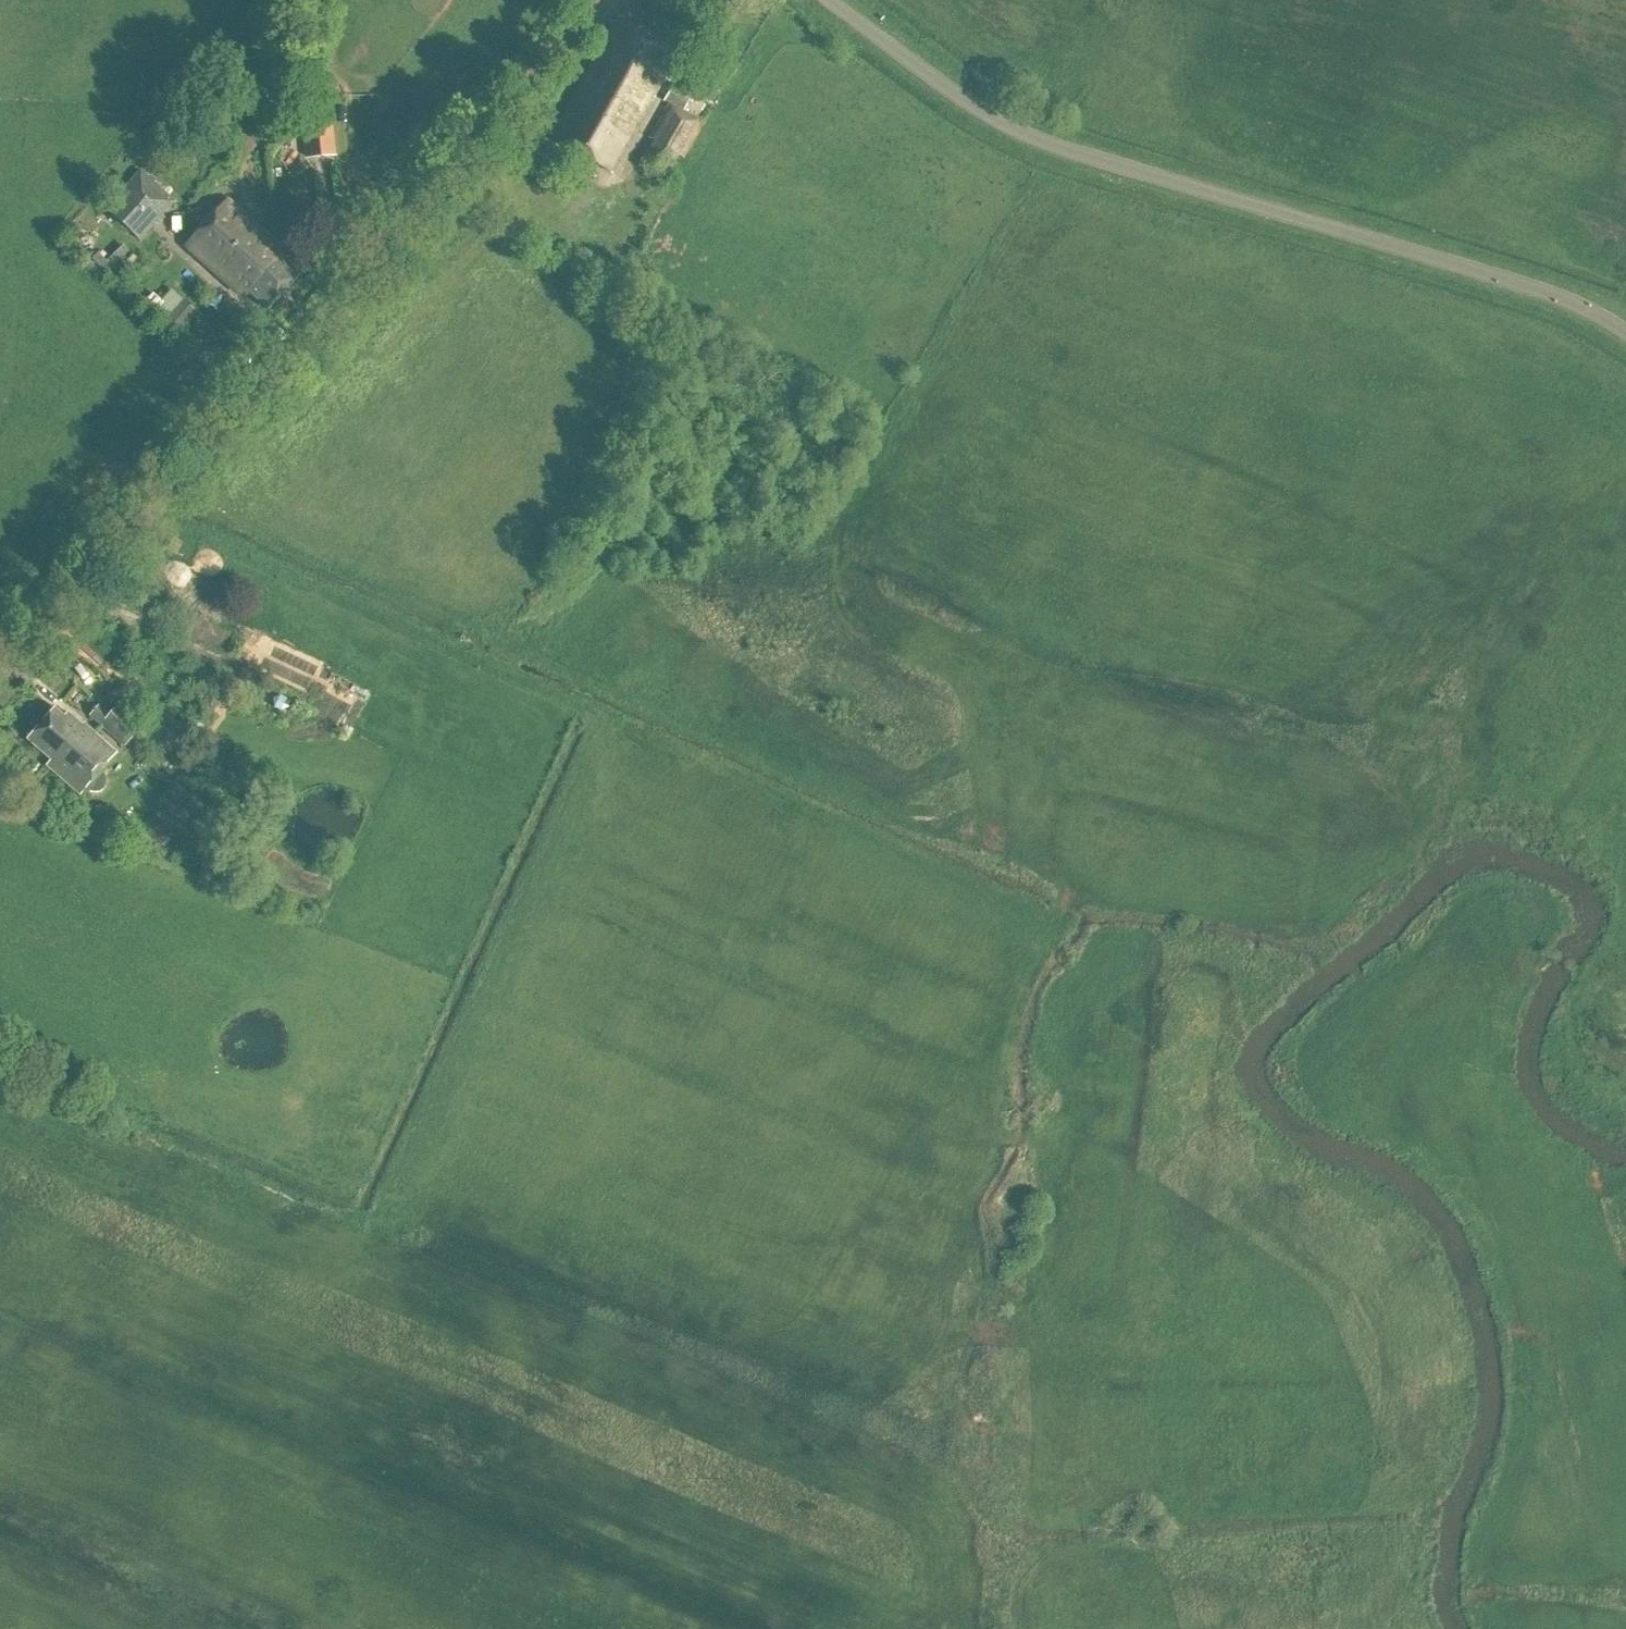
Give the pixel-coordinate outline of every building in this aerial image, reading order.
[(670,71),(678,55),(616,22),(551,145),(615,179),(658,99),(657,98),(671,71),(670,71)] [(640,168),(665,182),(679,156),(684,159),(705,123),(684,112),(694,94),(674,84),(664,103),(668,106),(649,140),(652,142),(646,153),(648,154),(640,168)] [(336,156),(332,108),(319,109),(320,121),(303,122),(306,159),(336,156)] [(139,242),(174,203),(139,171),(118,194),(123,198),(108,214),(139,242)] [(251,249),(265,233),(229,200),(199,232),(227,258),(242,241),(251,249)] [(227,258),(199,232),(187,246),(238,294),(249,294),(272,268),(264,261),(278,245),(265,233),(251,249),(242,241),(227,258)] [(286,253),(278,245),(264,261),(272,268),(249,294),(268,311),(300,276),(281,259),(286,253)] [(175,338),(196,314),(182,302),(161,326),(175,338)] [(121,704),(110,716),(99,706),(88,718),(124,749),(127,745),(145,725),(121,704)] [(29,740),(52,760),(60,750),(69,756),(93,731),(85,724),(83,726),(68,713),(63,718),(55,711),(29,740)] [(81,796),(86,791),(87,792),(89,793),(91,794),(94,794),(95,794),(97,794),(99,793),(101,792),(103,791),(104,789),(105,787),(105,786),(106,784),(106,782),(106,781),(105,780),(105,777),(104,776),(103,775),(101,773),(119,754),(93,731),(69,756),(60,750),(52,760),(47,765),(81,796)]
